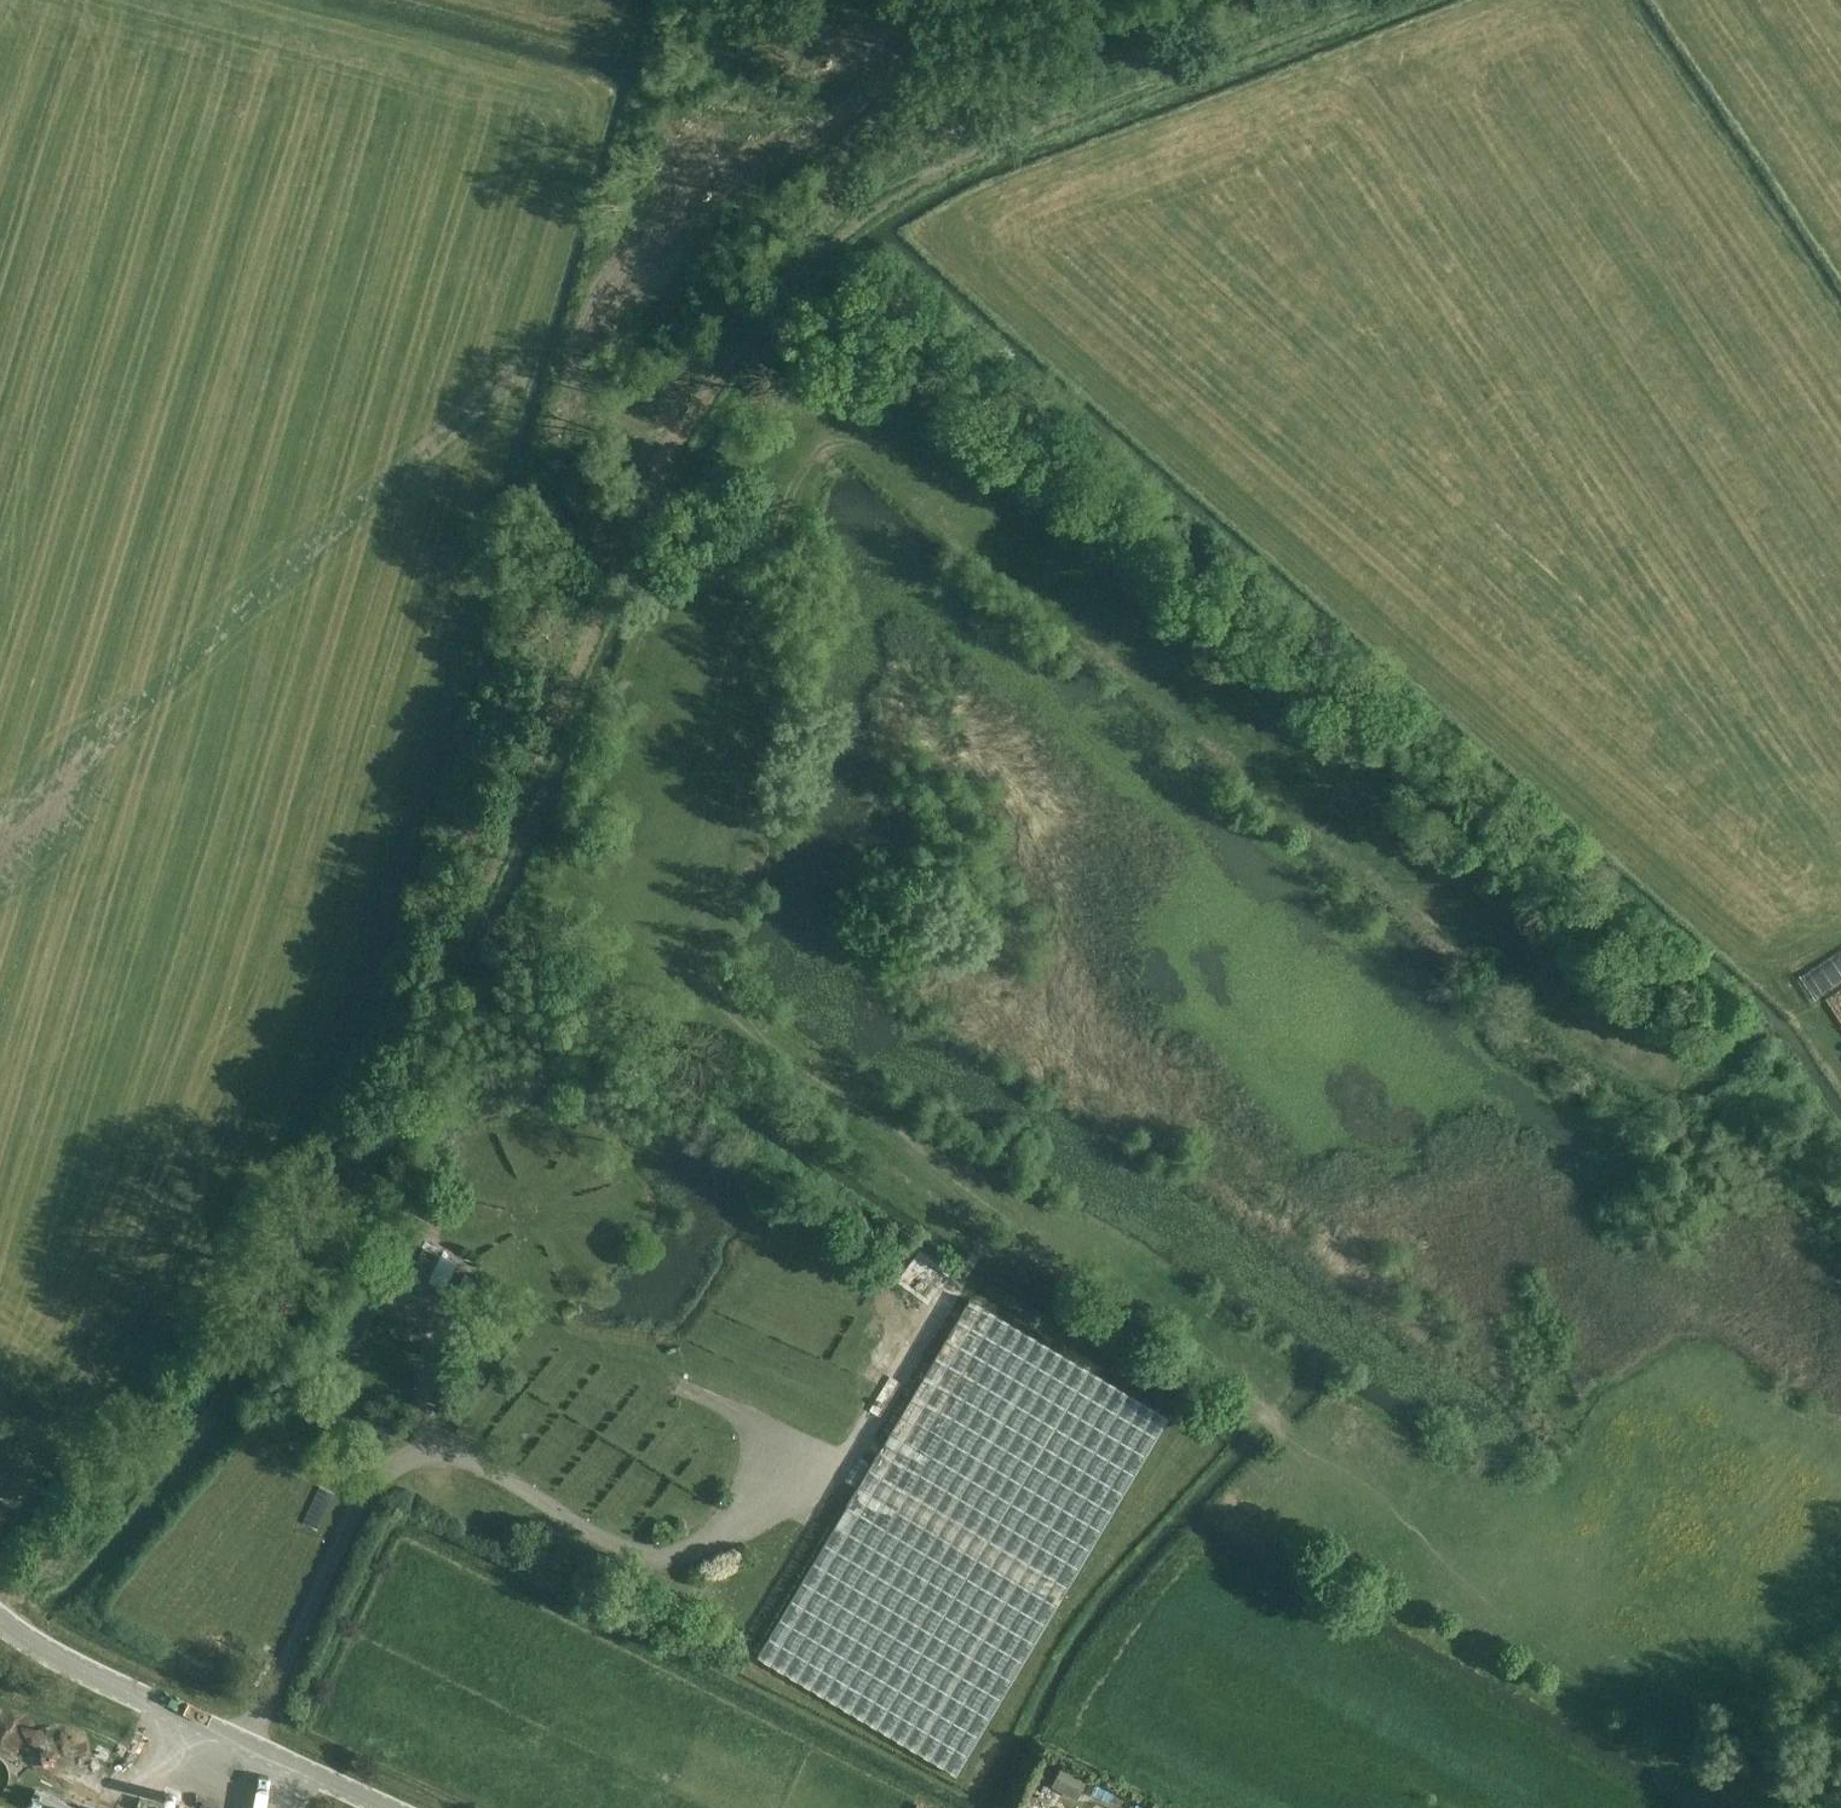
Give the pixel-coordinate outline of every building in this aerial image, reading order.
[(396,1306),(430,1322),(446,1289),(429,1281),(440,1255),(423,1247),(396,1306)] [(1170,1417),(970,1300),(757,1656),(957,1775),(1170,1417)] [(1052,1786),(1078,1800),(1089,1778),(1063,1765),(1052,1786)] [(36,1789),(28,1807),(30,1807),(76,1807),(36,1789)]
